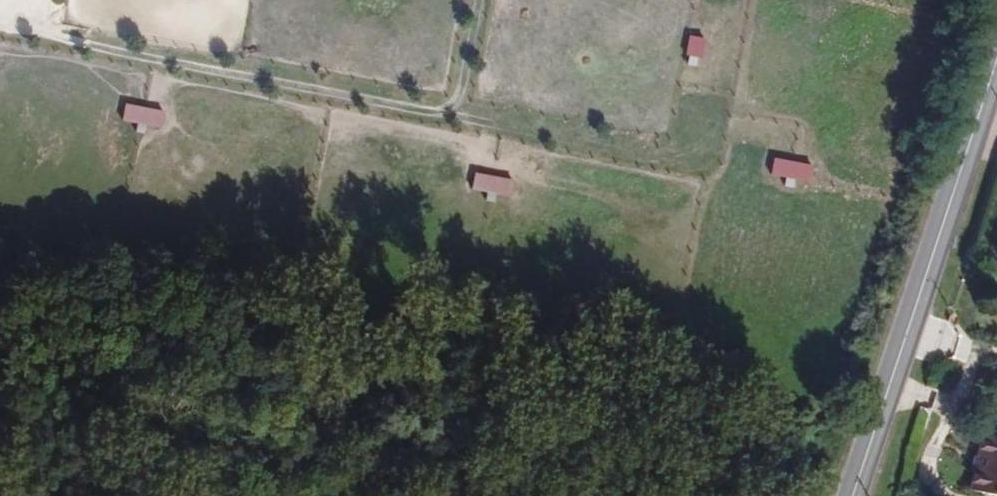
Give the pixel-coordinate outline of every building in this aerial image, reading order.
[(706,39),(688,37),(686,57),(704,59),(706,39)] [(164,112),(128,107),(125,123),(162,129),(164,112)] [(814,167),(775,158),(770,177),(810,186),(814,167)] [(514,183),(473,175),(470,190),(512,198),(514,183)] [(970,468),(966,495),(996,495),(996,473),(970,468)]
